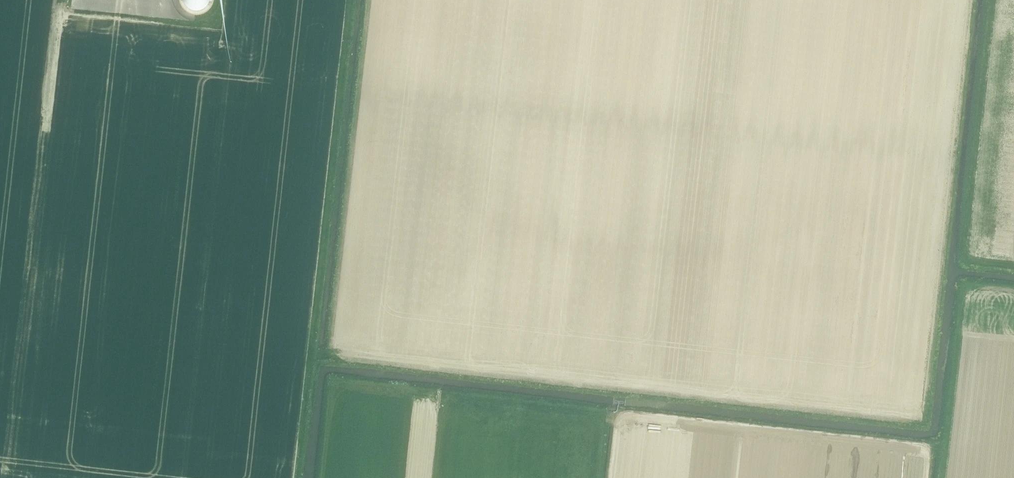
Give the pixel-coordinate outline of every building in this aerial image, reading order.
[(184,1),(184,2),(185,3),(185,4),(186,5),(187,6),(187,7),(188,8),(189,8),(190,9),(191,9),(192,10),(193,10),(194,10),(196,11),(197,11),(198,11),(199,10),(200,10),(201,10),(202,9),(203,9),(204,8),(205,8),(206,7),(207,6),(207,5),(208,4),(208,3),(209,2),(209,1),(209,0),(184,0),(184,1)]
